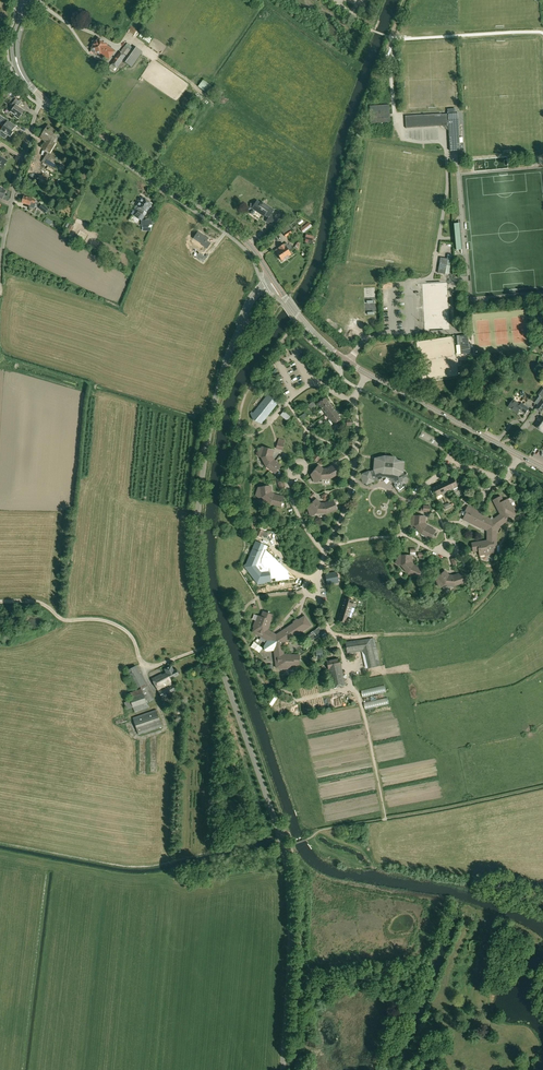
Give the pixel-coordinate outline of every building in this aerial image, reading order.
[(301,12),(289,4),(285,9),(297,18),(301,12)] [(107,45),(99,38),(91,49),(92,49),(90,51),(94,54),(96,52),(100,55),(101,54),(109,60),(115,51),(107,46),(107,45)] [(109,68),(113,71),(115,72),(122,62),(124,64),(125,62),(131,67),(142,52),(134,46),(132,48),(127,44),(125,46),(121,51),(127,56),(126,56),(120,52),(111,65),(109,68)] [(21,103),(16,99),(11,106),(14,108),(11,112),(15,115),(14,116),(19,119),(24,111),(18,107),(21,103)] [(389,105),(370,106),(371,124),(390,122),(390,117),(390,114),(389,105)] [(441,114),(405,116),(406,128),(442,126),(449,130),(449,131),(450,151),(464,150),(464,143),(460,144),(458,113),(456,113),(456,110),(448,110),(448,114),(441,114)] [(0,136),(5,139),(7,135),(10,138),(13,133),(12,132),(14,129),(16,127),(11,124),(9,124),(9,123),(3,118),(0,123),(0,124),(4,126),(1,131),(0,130),(0,134),(0,136)] [(49,151),(54,143),(51,142),(57,133),(48,128),(43,137),(48,140),(43,148),(49,151)] [(58,169),(61,163),(47,154),(43,161),(58,169)] [(24,196),(22,203),(30,206),(30,207),(33,209),(35,204),(36,201),(32,199),(24,196)] [(143,198),(143,199),(141,198),(140,199),(138,201),(139,202),(140,203),(137,207),(139,208),(133,216),(139,220),(145,212),(147,213),(152,204),(143,198)] [(265,216),(268,218),(271,215),(274,210),(262,202),(261,203),(257,201),(252,209),(254,210),(251,211),(251,214),(253,215),(255,214),(255,211),(264,217),(265,216)] [(39,208),(45,213),(48,209),(42,204),(39,208)] [(268,218),(266,222),(274,227),(278,220),(271,215),(268,218)] [(141,220),(141,226),(142,228),(147,228),(147,231),(151,231),(151,230),(151,228),(152,225),(152,219),(146,219),(146,221),(141,220)] [(302,228),(305,232),(311,228),(308,223),(302,228)] [(284,234),(286,237),(292,234),(290,230),(287,227),(281,230),(284,234)] [(198,232),(194,239),(203,246),(207,249),(211,244),(207,241),(208,239),(198,232)] [(287,243),(276,251),(280,257),(279,258),(280,260),(282,260),(282,261),(283,260),(284,261),(286,260),(286,259),(291,255),(288,250),(289,249),(290,251),(293,249),(290,245),(289,245),(287,243)] [(448,259),(441,258),(438,273),(445,274),(446,268),(450,268),(450,266),(451,267),(453,256),(448,255),(448,259)] [(457,336),(458,345),(460,345),(461,354),(473,353),(472,344),(469,345),(468,335),(457,336)] [(252,412),(250,414),(253,420),(261,424),(278,404),(272,396),(268,395),(254,413),(252,412)] [(533,401),(538,404),(542,398),(538,395),(533,401)] [(322,409),(330,403),(326,398),(318,403),(322,409)] [(517,414),(520,410),(520,409),(522,411),(525,414),(529,409),(522,404),(521,406),(517,403),(514,400),(509,407),(517,414)] [(330,403),(322,409),(326,414),(334,408),(330,403)] [(326,414),(329,419),(337,414),(334,408),(326,414)] [(337,414),(329,419),(334,425),(333,425),(335,427),(337,426),(335,424),(342,419),(337,414)] [(541,416),(534,425),(542,432),(542,418),(541,416)] [(276,449),(282,451),(285,441),(279,439),(276,449)] [(261,457),(264,463),(272,459),(271,457),(272,456),(274,451),(262,447),(257,453),(258,457),(261,457)] [(312,458),(317,462),(321,457),(316,453),(312,458)] [(404,462),(397,461),(395,457),(385,456),(375,459),(374,470),(370,472),(369,471),(362,474),(361,478),(362,482),(367,485),(373,482),(373,481),(378,480),(382,479),(382,477),(383,477),(386,478),(388,478),(390,480),(395,485),(394,485),(395,488),(398,491),(400,492),(406,487),(405,483),(408,483),(408,479),(406,478),(407,474),(405,471),(403,471),(404,462)] [(272,459),(264,463),(266,466),(275,474),(281,466),(272,459)] [(327,479),(326,470),(323,470),(323,469),(319,465),(311,475),(314,482),(318,482),(320,479),(327,479)] [(335,465),(326,470),(327,479),(330,479),(340,473),(335,465)] [(454,478),(448,480),(452,489),(458,487),(454,478)] [(448,480),(443,483),(447,492),(452,489),(448,480)] [(437,486),(442,494),(447,492),(443,483),(437,486)] [(267,502),(272,494),(271,493),(271,492),(271,486),(258,488),(256,495),(259,498),(262,497),(267,502)] [(436,497),(442,494),(437,486),(432,488),(436,497)] [(283,497),(272,494),(267,502),(270,504),(281,507),(283,497)] [(476,549),(478,549),(479,556),(485,555),(485,556),(492,555),(492,554),(497,553),(496,547),(496,546),(497,546),(497,532),(498,532),(499,528),(499,527),(510,519),(510,518),(516,515),(514,511),(515,510),(511,504),(510,504),(508,499),(504,501),(501,496),(493,501),(500,515),(492,520),(480,514),(478,514),(478,511),(468,506),(465,511),(464,512),(462,515),(465,516),(463,520),(480,528),(481,528),(487,531),(487,541),(472,543),(473,550),(476,549)] [(316,513),(324,514),(324,504),(323,504),(320,504),(320,503),(316,499),(308,508),(310,515),(314,515),(316,513)] [(324,504),(324,514),(326,514),(337,510),(333,500),(324,504)] [(417,530),(425,524),(424,524),(425,523),(425,517),(413,516),(409,523),(411,526),(414,526),(417,530)] [(426,525),(425,524),(417,530),(420,534),(431,540),(435,530),(426,525)] [(256,541),(246,564),(244,566),(258,584),(264,584),(266,582),(271,582),(270,573),(274,573),(273,567),(265,569),(262,564),(262,559),(268,546),(258,542),(260,537),(261,538),(264,531),(258,529),(255,535),(257,536),(254,541),(256,541)] [(401,565),(404,569),(411,563),(411,562),(411,556),(399,555),(396,562),(398,565),(401,565)] [(451,559),(453,566),(459,564),(457,557),(451,559)] [(411,563),(404,569),(408,573),(418,578),(422,569),(412,564),(411,563)] [(324,574),(327,585),(339,582),(336,571),(324,574)] [(444,585),(449,586),(450,577),(449,577),(449,575),(445,571),(436,579),(438,587),(442,587),(444,585)] [(450,577),(449,586),(454,586),(465,583),(462,573),(451,577),(450,577)] [(343,604),(352,607),(354,601),(345,598),(343,604)] [(352,607),(343,604),(341,609),(351,612),(352,607)] [(339,615),(349,618),(351,612),(341,609),(339,615)] [(254,628),(252,633),(258,635),(259,635),(259,636),(266,641),(263,646),(262,648),(263,651),(264,652),(267,652),(274,651),(275,661),(276,661),(276,662),(276,668),(281,668),(281,669),(288,670),(288,669),(294,669),(294,666),(299,666),(300,655),(284,655),(283,645),(311,626),(305,616),(298,620),(297,620),(293,622),(294,624),(276,635),(268,630),(273,616),(263,612),(261,617),(258,616),(256,622),(255,621),(253,627),(254,628)] [(347,624),(349,618),(339,615),(338,621),(347,624)] [(325,630),(321,626),(305,637),(309,643),(325,630)] [(356,641),(346,642),(347,653),(368,650),(369,656),(378,654),(375,644),(374,638),(361,640),(356,641)] [(378,654),(369,656),(371,669),(380,667),(378,654)] [(340,659),(327,662),(333,689),(346,686),(340,659)] [(161,674),(152,679),(156,687),(158,691),(169,686),(173,684),(171,680),(179,675),(179,674),(180,673),(178,670),(177,670),(174,671),(171,667),(165,670),(167,673),(162,676),(161,674)] [(143,715),(124,677),(112,684),(131,721),(143,715)] [(382,685),(364,692),(366,696),(383,689),(382,685)] [(165,764),(168,723),(154,722),(152,764),(165,764)]
